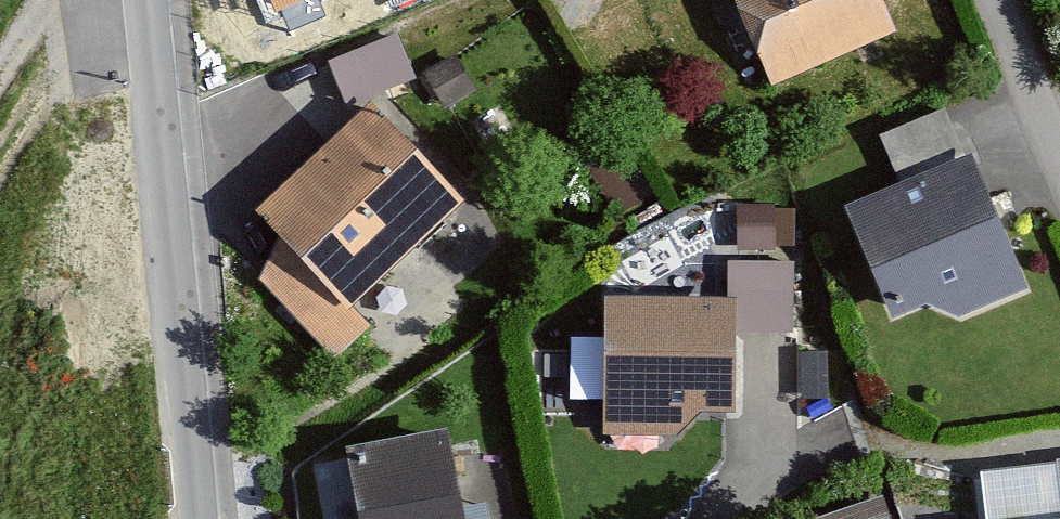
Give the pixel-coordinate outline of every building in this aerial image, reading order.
[(275,13),(307,0),(269,0),(275,13)] [(772,89),(897,34),(883,3),(882,0),(732,0),(772,89)] [(326,65),(345,111),(416,81),(396,35),(326,65)] [(442,112),(476,93),(455,55),(421,74),(442,112)] [(371,107),(255,217),(277,242),(259,284),(335,363),(371,328),(354,311),(465,206),(371,107)] [(879,138),(900,188),(967,161),(946,111),(879,138)] [(900,188),(844,211),(893,324),(929,309),(962,321),(1028,292),(972,159),(967,161),(900,188)] [(737,303),(604,301),(604,439),(679,438),(702,416),(735,416),(737,303)] [(801,354),(802,401),(829,400),(828,354),(801,354)] [(461,508),(446,435),(346,454),(359,518),(463,518),(461,508)] [(1027,518),(1059,518),(1059,451),(1050,452),(1056,516),(1027,518)] [(823,518),(894,518),(886,496),(823,518)] [(463,518),(487,518),(484,503),(461,508),(463,518)]
